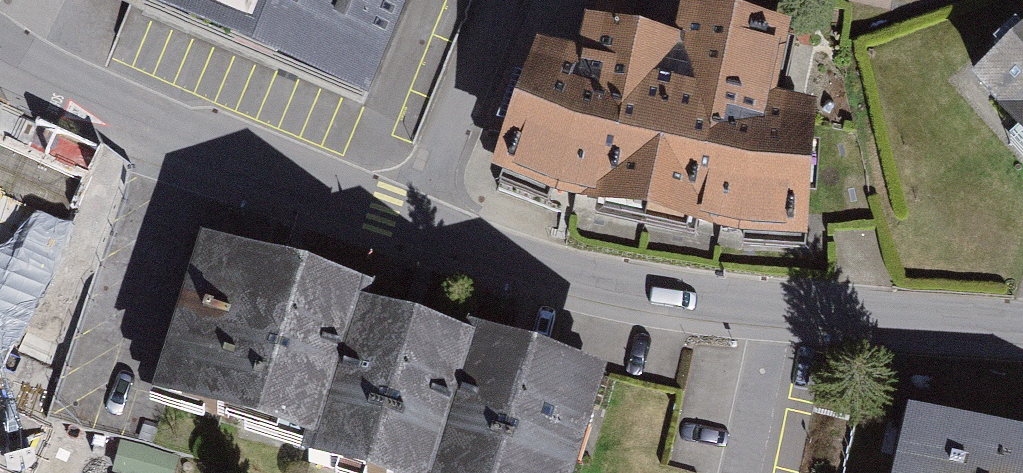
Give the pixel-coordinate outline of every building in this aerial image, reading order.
[(402,0),(150,0),(141,23),(360,107),(402,0)] [(597,22),(625,28),(631,0),(602,0),(597,22)] [(505,169),(558,189),(740,228),(796,232),(804,116),(763,108),(777,39),(690,19),(681,56),(594,38),(587,71),(544,62),(505,169)] [(977,99),(1022,145),(1022,54),(977,99)] [(0,129),(0,383),(13,351),(49,365),(124,178),(0,129)] [(157,417),(287,460),(343,292),(214,248),(157,417)] [(325,472),(426,472),(473,335),(343,292),(287,460),(325,472)] [(602,378),(473,335),(426,472),(570,472),(602,378)] [(121,439),(55,421),(41,472),(112,472),(121,439)] [(918,435),(910,472),(1022,472),(1022,458),(918,435)]
